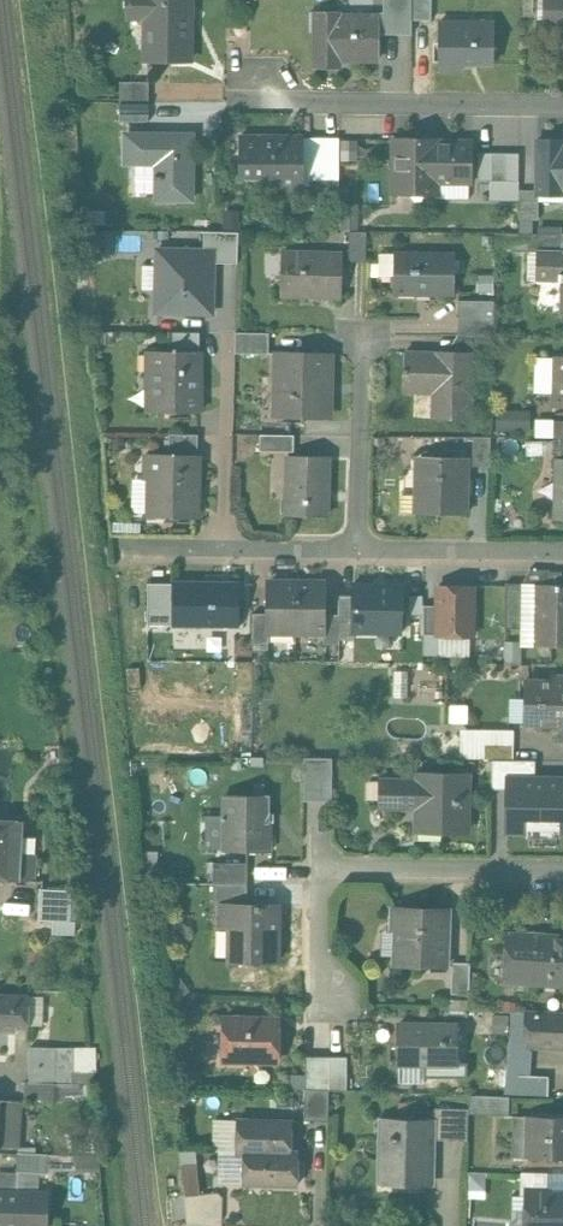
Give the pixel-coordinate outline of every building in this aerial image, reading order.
[(128,16),(147,16),(147,60),(190,60),(191,0),(128,0),(128,16)] [(413,0),(393,0),(393,20),(413,20),(413,0)] [(413,20),(432,20),(432,0),(413,0),(413,20)] [(544,25),(562,26),(562,0),(545,0),(544,25)] [(379,16),(339,16),(339,12),(317,11),(316,67),(339,67),(339,58),(379,58),(379,16)] [(492,23),(442,23),(442,21),(440,21),(440,69),(441,69),(441,68),(461,68),(461,70),(462,70),(462,61),(492,62),(492,63),(494,63),(494,22),(493,21),(492,23)] [(149,81),(120,81),(120,101),(149,101),(149,81)] [(149,101),(120,101),(120,121),(149,121),(149,101)] [(192,135),(126,134),(126,161),(157,161),(157,175),(156,175),(155,178),(157,178),(157,197),(191,198),(192,135)] [(303,137),(240,137),(240,173),(274,173),(275,188),(303,188),(303,185),(303,137)] [(318,137),(303,137),(303,185),(318,185),(318,166),(318,137)] [(335,137),(318,137),(318,166),(335,166),(335,137)] [(473,143),(437,142),(437,138),(396,138),(395,193),(436,194),(436,180),(473,180),(473,143)] [(539,139),(539,190),(539,194),(562,195),(562,188),(562,146),(562,139),(539,139)] [(490,197),(491,182),(473,182),(472,197),(490,197)] [(539,190),(519,190),(519,219),(539,219),(539,194),(539,190)] [(239,232),(204,231),(204,248),(216,248),(216,263),(238,263),(239,232)] [(367,231),(350,231),(349,261),(366,261),(367,231)] [(562,233),(515,233),(515,250),(538,251),(538,249),(562,250),(562,233)] [(204,248),(156,246),(153,315),(214,317),(216,263),(216,248),(204,248)] [(538,249),(538,251),(537,280),(561,280),(561,311),(562,312),(562,250),(538,249)] [(342,253),(283,252),(282,294),(341,295),(342,253)] [(455,253),(395,253),(394,293),(454,293),(455,253)] [(495,293),(496,274),(479,274),(478,292),(495,293)] [(494,300),(459,299),(459,316),(494,317),(494,300)] [(494,317),(459,316),(458,334),(494,334),(494,317)] [(200,331),(169,331),(169,350),(200,350),(200,331)] [(269,332),(236,332),(235,353),(269,353),(269,332)] [(494,334),(458,334),(458,353),(474,353),(493,354),(494,334)] [(169,350),(147,350),(147,374),(152,374),(152,411),(200,411),(201,350),(200,350),(169,350)] [(474,353),(458,353),(458,355),(448,355),(448,351),(406,350),(406,368),(404,368),(404,373),(405,373),(405,391),(443,393),(442,416),(432,415),(432,417),(472,418),(474,353)] [(331,353),(277,351),(275,416),(325,417),(326,383),(330,383),(331,353)] [(555,356),(554,405),(562,406),(562,356),(555,356)] [(529,428),(530,410),(499,410),(499,427),(529,428)] [(553,420),(553,437),(562,437),(562,420),(553,420)] [(198,433),(169,433),(169,454),(198,455),(198,433)] [(294,434),(260,434),(260,450),(294,450),(294,434)] [(491,436),(474,436),(473,465),(490,465),(491,436)] [(553,437),(553,454),(562,454),(562,437),(553,437)] [(169,454),(146,453),(145,478),(150,478),(149,515),(197,516),(199,455),(198,455),(169,454)] [(328,456),(288,455),(287,514),(326,515),(328,456)] [(468,456),(422,455),(421,476),(417,476),(415,512),(466,514),(468,456)] [(556,458),(554,518),(562,518),(562,459),(556,458)] [(239,583),(174,582),(174,624),(239,625),(239,583)] [(164,583),(148,583),(148,624),(164,624),(164,583)] [(297,583),(268,583),(268,613),(267,630),(269,630),(296,630),(297,583)] [(325,584),(297,583),(296,630),(324,631),(325,631),(325,614),(325,584)] [(522,583),(506,583),(505,628),(522,628),(522,583)] [(401,585),(356,585),(356,584),(354,584),(354,595),(354,631),(356,631),(356,630),(398,631),(398,632),(401,632),(401,610),(402,610),(403,584),(401,584),(401,585)] [(535,584),(535,585),(537,585),(535,643),(524,643),(524,644),(562,645),(562,586),(560,586),(560,584),(535,584)] [(472,585),(438,585),(438,605),(438,635),(438,640),(472,640),(472,585)] [(354,595),(339,595),(339,614),(340,614),(339,639),(340,639),(354,639),(354,631),(354,595)] [(438,605),(424,605),(424,635),(438,635),(438,605)] [(268,613),(253,613),(253,642),(269,642),(269,630),(267,630),(268,613)] [(339,614),(325,614),(325,631),(324,631),(324,643),(340,643),(340,639),(339,639),(340,614),(339,614)] [(552,676),(552,681),(527,680),(527,701),(533,701),(533,722),(562,722),(562,677),(552,676)] [(445,759),(473,759),(473,734),(446,734),(445,759)] [(518,743),(486,743),(486,760),(518,760),(518,743)] [(332,758),(304,757),(304,802),(331,803),(332,758)] [(471,774),(421,774),(421,781),(383,780),(382,809),(420,810),(419,833),(470,834),(471,774)] [(510,778),(509,830),(562,831),(562,779),(510,778)] [(263,794),(225,794),(225,850),(269,851),(270,824),(263,823),(263,794)] [(0,818),(0,879),(18,880),(34,881),(36,853),(20,852),(21,820),(0,818)] [(248,862),(216,861),(215,882),(247,882),(248,862)] [(247,882),(215,882),(215,908),(223,908),(223,904),(247,905),(247,882)] [(72,890),(40,888),(39,919),(53,920),(70,921),(72,890)] [(247,905),(223,904),(223,908),(223,929),(232,929),(231,960),(280,961),(281,905),(247,905)] [(450,908),(391,906),(390,931),(395,931),(394,964),(448,966),(450,908)] [(70,921),(53,920),(53,933),(74,934),(75,921),(70,921)] [(506,938),(505,988),(562,990),(562,940),(506,938)] [(471,962),(454,961),(453,992),(470,992),(471,962)] [(0,993),(0,1031),(16,1031),(16,1025),(29,1026),(29,1024),(30,996),(30,994),(0,993)] [(43,996),(30,996),(29,1024),(43,1024),(43,996)] [(507,1075),(520,1076),(519,1094),(548,1095),(549,1076),(520,1075),(520,1059),(532,1060),(533,1046),(562,1048),(562,1013),(525,1011),(525,1012),(512,1011),(507,1075)] [(280,1017),(228,1016),(227,1062),(280,1062),(280,1017)] [(431,1028),(397,1028),(396,1067),(458,1067),(458,1025),(431,1025),(431,1028)] [(56,1082),(57,1051),(57,1047),(30,1046),(29,1082),(56,1082)] [(89,1084),(94,1084),(91,1053),(57,1051),(56,1082),(74,1083),(89,1084)] [(330,1056),(308,1056),(307,1088),(330,1089),(330,1056)] [(347,1057),(330,1056),(330,1089),(346,1090),(347,1057)] [(25,1098),(73,1100),(74,1083),(56,1082),(29,1082),(25,1082),(25,1098)] [(89,1084),(74,1083),(73,1100),(88,1100),(89,1084)] [(307,1088),(302,1088),(301,1115),(329,1116),(330,1089),(307,1088)] [(507,1096),(470,1094),(469,1108),(469,1111),(507,1112),(507,1096)] [(0,1100),(0,1147),(14,1147),(17,1101),(0,1100)] [(469,1108),(437,1107),(436,1119),(439,1119),(438,1139),(468,1140),(469,1111),(469,1108)] [(530,1115),(530,1116),(524,1116),(523,1134),(515,1133),(514,1155),(528,1156),(529,1157),(562,1158),(562,1116),(530,1115)] [(295,1120),(237,1118),(236,1151),(244,1151),(293,1153),(295,1120)] [(436,1119),(381,1119),(381,1139),(386,1139),(385,1178),(430,1178),(431,1144),(438,1144),(438,1139),(439,1119),(436,1119)] [(293,1153),(244,1151),(243,1182),(298,1184),(299,1153),(293,1153)] [(48,1154),(17,1152),(17,1172),(48,1174),(48,1170),(48,1155),(48,1154)] [(76,1156),(48,1155),(48,1170),(76,1171),(76,1156)] [(198,1164),(182,1165),(185,1196),(200,1194),(198,1164)] [(0,1192),(0,1225),(47,1225),(48,1193),(0,1192)] [(527,1194),(526,1225),(562,1225),(562,1195),(527,1194)]
